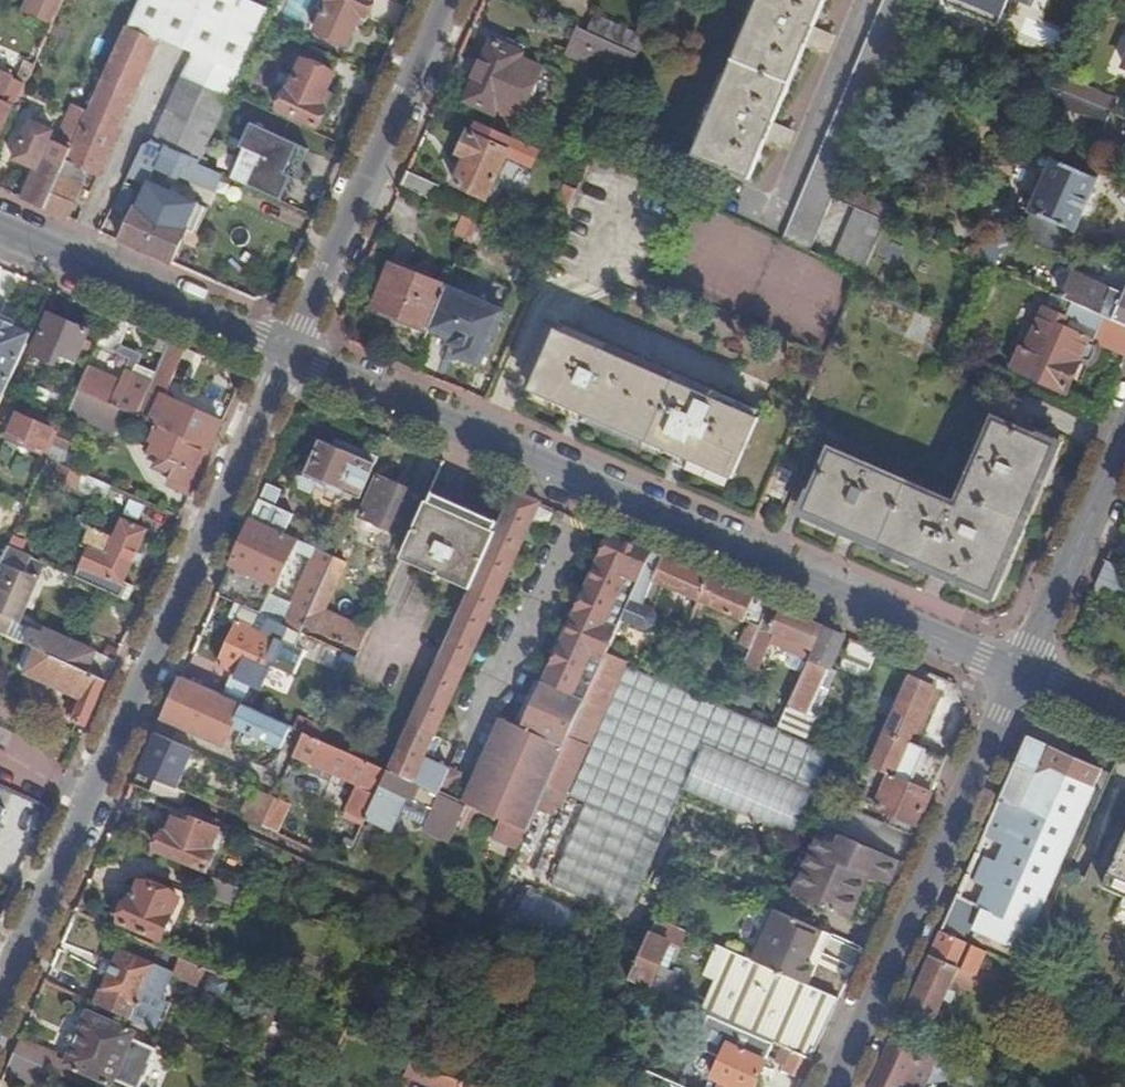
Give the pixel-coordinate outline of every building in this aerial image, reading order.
[(48,0),(29,0),(23,13),(53,26),(61,6),(48,0)] [(232,96),(263,25),(274,0),(139,0),(89,112),(45,209),(67,219),(87,172),(97,176),(159,44),(192,58),(155,142),(202,161),(232,96)] [(328,1),(330,2),(316,33),(348,47),(361,16),(367,18),(375,0),(329,0),(328,1)] [(692,157),(748,180),(765,139),(772,125),(807,43),(813,29),(825,0),(759,0),(692,157)] [(797,207),(825,218),(833,198),(835,191),(897,43),(905,25),(916,0),(884,0),(797,207)] [(958,0),(949,0),(946,7),(997,28),(1001,17),(958,0)] [(1001,17),(1008,0),(958,0),(1001,17)] [(1021,4),(1032,9),(1035,0),(1023,0),(1021,4)] [(638,54),(645,38),(596,15),(589,31),(638,54)] [(589,31),(578,26),(566,55),(585,63),(590,53),(630,72),(638,54),(589,31)] [(829,36),(813,29),(807,43),(823,50),(829,36)] [(510,55),(513,48),(491,39),(464,100),(493,113),(497,105),(519,115),(524,103),(529,101),(533,98),(536,92),(537,88),(535,80),(540,69),(518,58),(510,55)] [(335,75),(342,61),(309,46),(303,61),(335,75)] [(521,51),(513,48),(510,55),(518,58),(521,51)] [(322,107),(335,75),(303,61),(290,92),(287,92),(279,111),(319,129),(328,109),(322,107)] [(12,107),(16,108),(27,84),(12,78),(11,72),(1,67),(0,68),(0,135),(12,107)] [(1087,102),(1065,92),(1016,72),(1013,79),(1024,83),(1022,88),(1041,95),(1041,96),(1057,103),(1065,111),(1106,126),(1108,118),(1111,111),(1087,102)] [(1092,89),(1087,102),(1111,111),(1116,100),(1092,89)] [(23,200),(45,209),(89,112),(73,105),(61,131),(66,133),(61,144),(51,139),(55,131),(31,121),(14,160),(37,169),(23,200)] [(1117,114),(1111,111),(1108,118),(1115,121),(1117,114)] [(539,149),(477,121),(472,133),(470,133),(461,152),(468,155),(456,184),(487,197),(506,155),(532,166),(539,149)] [(772,125),(765,139),(782,147),(788,132),(772,125)] [(121,242),(171,265),(197,204),(149,182),(154,170),(178,179),(179,177),(217,192),(224,175),(201,165),(202,161),(155,142),(143,144),(125,182),(144,190),(121,242)] [(256,161),(248,180),(288,197),(296,178),(291,176),(296,161),(265,147),(259,161),(256,161)] [(772,186),(785,157),(773,152),(760,181),(772,186)] [(1050,251),(1068,255),(1099,178),(1052,158),(1043,178),(1039,176),(1034,189),(1038,191),(1029,213),(1031,215),(1021,238),(1050,251)] [(407,169),(401,184),(433,199),(440,183),(407,169)] [(560,211),(568,215),(578,191),(566,186),(559,201),(563,203),(560,211)] [(835,191),(833,198),(857,208),(887,220),(902,227),(907,216),(850,192),(848,196),(835,191)] [(475,217),(486,222),(489,214),(469,205),(466,213),(475,217)] [(825,218),(797,207),(791,223),(817,235),(825,218)] [(887,220),(857,208),(833,262),(863,275),(887,220)] [(477,244),(486,222),(475,217),(467,239),(472,242),(477,244)] [(817,235),(791,223),(784,239),(810,252),(817,235)] [(467,239),(464,245),(470,249),(472,242),(467,239)] [(376,307),(431,329),(448,287),(393,265),(376,307)] [(1124,294),(1073,271),(1067,274),(1058,295),(1124,324),(1124,294)] [(448,287),(431,329),(432,329),(449,287),(448,287)] [(505,309),(449,287),(432,329),(460,340),(454,354),(482,365),(505,309)] [(1058,295),(1054,293),(1047,308),(1046,309),(1027,349),(1023,347),(1016,350),(1011,361),(1013,367),(1065,391),(1079,360),(1089,365),(1099,343),(1094,341),(1097,334),(1124,346),(1124,324),(1058,295)] [(90,333),(51,315),(32,357),(55,366),(59,356),(76,363),(90,333)] [(119,357),(132,326),(114,318),(100,348),(119,357)] [(32,337),(0,324),(0,396),(5,398),(32,337)] [(761,417),(558,330),(532,390),(734,479),(761,417)] [(165,357),(171,343),(162,339),(156,353),(165,357)] [(169,395),(188,350),(171,343),(165,357),(157,378),(153,388),(169,395)] [(127,413),(140,419),(151,393),(153,388),(157,378),(139,369),(134,378),(126,374),(121,384),(91,371),(81,393),(127,413)] [(117,435),(127,413),(81,393),(71,416),(117,435)] [(161,428),(213,451),(225,424),(151,393),(140,419),(161,428)] [(59,442),(63,431),(65,427),(24,410),(11,440),(45,455),(53,439),(59,442)] [(1057,445),(996,419),(956,506),(833,451),(806,512),(992,593),(1057,445)] [(172,486),(193,495),(199,482),(213,451),(161,428),(150,452),(165,459),(161,470),(176,477),(172,486)] [(50,462),(75,472),(80,461),(67,455),(75,437),(63,431),(59,442),(50,462)] [(362,501),(377,466),(361,460),(364,453),(359,451),(360,449),(336,439),(333,447),(320,442),(308,469),(301,466),(294,482),(296,483),(297,481),(298,482),(295,489),(313,496),(315,490),(339,500),(338,503),(342,505),(345,498),(344,497),(346,493),(362,501)] [(105,504),(112,488),(75,472),(50,462),(44,475),(79,490),(78,492),(105,504)] [(424,499),(379,479),(362,518),(406,537),(424,499)] [(283,493),(268,486),(252,522),(286,537),(294,518),(275,510),(283,493)] [(528,500),(515,494),(496,536),(471,593),(411,727),(436,738),(458,687),(474,694),(475,692),(499,637),(485,630),(504,588),(505,588),(515,565),(514,564),(541,505),(528,500)] [(15,510),(26,515),(30,507),(18,501),(15,510)] [(453,517),(428,505),(402,562),(428,573),(453,517)] [(496,536),(453,517),(428,573),(471,593),(496,536)] [(79,580),(123,601),(129,588),(127,586),(150,532),(126,521),(118,539),(95,529),(87,547),(93,550),(79,580)] [(219,597),(248,610),(282,626),(301,635),(305,628),(336,559),(286,537),(252,522),(237,556),(219,597)] [(654,554),(593,528),(568,585),(588,593),(527,730),(505,721),(499,736),(479,780),(452,768),(451,771),(441,795),(469,808),(479,811),(529,834),(539,812),(569,745),(609,655),(624,622),(654,554)] [(109,684),(117,665),(48,633),(45,637),(15,624),(17,618),(9,614),(28,573),(33,559),(11,550),(0,575),(0,634),(30,648),(109,684)] [(683,567),(654,554),(624,622),(646,632),(655,629),(660,620),(655,611),(666,587),(701,603),(710,579),(683,567)] [(346,563),(336,559),(305,628),(361,654),(369,634),(324,613),(346,563)] [(1108,561),(1098,585),(1124,597),(1124,568),(1108,561)] [(9,614),(17,618),(23,621),(41,579),(28,573),(9,614)] [(736,590),(710,579),(701,603),(753,626),(750,631),(743,648),(753,651),(772,606),(736,590)] [(799,617),(772,606),(753,651),(746,667),(759,672),(775,636),(797,645),(794,652),(811,660),(826,629),(799,617)] [(276,640),(282,626),(248,610),(242,624),(239,623),(220,666),(258,683),(267,665),(273,668),(284,643),(276,640)] [(846,638),(826,629),(811,660),(780,730),(808,741),(838,674),(832,671),(846,638)] [(879,653),(855,642),(843,670),(854,675),(853,676),(867,681),(879,653)] [(76,723),(88,728),(97,709),(109,684),(30,648),(20,669),(28,674),(27,676),(84,701),(76,723)] [(357,660),(344,654),(342,660),(355,667),(357,660)] [(626,663),(609,655),(569,745),(587,753),(626,663)] [(627,670),(591,754),(683,795),(685,792),(721,709),(627,670)] [(232,729),(283,751),(293,729),(182,679),(176,693),(163,722),(224,749),(232,729)] [(932,793),(948,761),(910,743),(934,689),(912,680),(873,769),(932,793)] [(501,703),(475,692),(474,694),(458,687),(436,738),(461,749),(452,768),(479,780),(499,736),(490,731),(501,703)] [(830,755),(721,709),(685,792),(794,836),(830,755)] [(306,735),(321,742),(325,731),(300,720),(296,730),(306,735)] [(436,738),(411,727),(390,773),(441,795),(451,771),(426,760),(436,738)] [(146,760),(139,775),(178,791),(196,752),(157,735),(146,760)] [(367,823),(390,773),(321,742),(306,735),(296,758),(360,787),(348,814),(367,823)] [(461,749),(436,738),(426,760),(451,771),(452,768),(461,749)] [(1102,771),(1029,738),(984,840),(942,933),(989,953),(1027,969),(1055,904),(1046,900),(1102,771)] [(843,740),(838,754),(848,758),(854,744),(843,740)] [(587,753),(569,745),(539,812),(553,818),(557,810),(561,812),(587,753)] [(683,795),(591,754),(571,800),(664,840),(683,795)] [(913,837),(932,793),(873,769),(868,767),(861,784),(868,787),(862,803),(894,817),(890,827),(913,837)] [(441,795),(390,773),(367,823),(395,836),(405,816),(402,814),(408,800),(434,812),(425,832),(452,845),(461,827),(469,808),(441,795)] [(290,806),(276,800),(264,828),(277,834),(290,806)] [(902,862),(911,842),(884,831),(886,825),(835,803),(819,838),(836,846),(841,836),(902,862)] [(0,829),(8,811),(0,807),(0,829)] [(479,811),(469,808),(461,827),(469,831),(479,811)] [(752,825),(725,814),(712,845),(738,856),(752,825)] [(192,826),(175,819),(168,835),(164,833),(157,851),(210,872),(217,855),(213,852),(222,831),(194,820),(192,826)] [(891,886),(902,862),(841,836),(836,846),(819,838),(813,852),(886,884),(891,886)] [(1110,875),(1124,881),(1124,841),(1110,875)] [(886,884),(813,852),(794,895),(865,926),(866,923),(873,922),(871,915),(886,884)] [(1110,875),(1105,887),(1124,896),(1124,895),(1124,881),(1110,875)] [(239,909),(246,891),(213,879),(207,895),(239,909)] [(180,900),(142,883),(135,900),(132,899),(121,925),(161,942),(180,900)] [(528,891),(522,915),(565,926),(571,903),(528,891)] [(812,955),(822,931),(774,910),(752,962),(806,985),(814,966),(805,961),(809,953),(812,955)] [(687,933),(657,920),(631,979),(652,989),(666,957),(672,943),(680,947),(687,933)] [(989,953),(942,933),(920,984),(908,1011),(934,1023),(959,968),(978,977),(989,953)] [(675,961),(680,947),(672,943),(666,957),(675,961)] [(828,1027),(840,1000),(806,985),(752,962),(719,947),(707,975),(718,981),(705,1012),(738,1027),(771,1042),(793,1052),(813,1061),(816,1054),(828,1027)] [(167,960),(169,954),(161,950),(158,957),(167,960)] [(96,1006),(153,1032),(166,1004),(154,999),(167,971),(121,951),(96,1006)] [(194,983),(201,967),(179,958),(172,974),(194,983)] [(1117,1009),(1124,1013),(1124,995),(1123,994),(1117,1009)] [(20,1039),(14,1055),(48,1070),(61,1075),(65,1066),(76,1071),(75,1073),(77,1074),(78,1072),(103,1083),(103,1085),(107,1086),(108,1085),(111,1086),(113,1082),(124,1086),(141,1086),(144,1081),(145,1082),(152,1067),(151,1066),(156,1052),(131,1042),(133,1036),(88,1016),(69,1060),(20,1039)] [(738,1027),(729,1046),(728,1046),(714,1078),(723,1082),(721,1086),(756,1086),(767,1062),(763,1061),(771,1042),(738,1027)] [(343,1034),(332,1029),(329,1036),(340,1041),(343,1034)] [(897,1036),(884,1064),(873,1086),(924,1086),(925,1084),(958,1079),(975,1086),(995,1086),(997,1080),(929,1050),(922,1047),(897,1036)] [(925,1039),(922,1047),(929,1050),(933,1041),(925,1039)] [(805,1079),(813,1061),(793,1052),(784,1070),(805,1079)] [(14,1055),(5,1073),(35,1086),(41,1086),(48,1070),(14,1055)] [(426,1065),(415,1060),(403,1086),(464,1086),(466,1083),(426,1065)]
